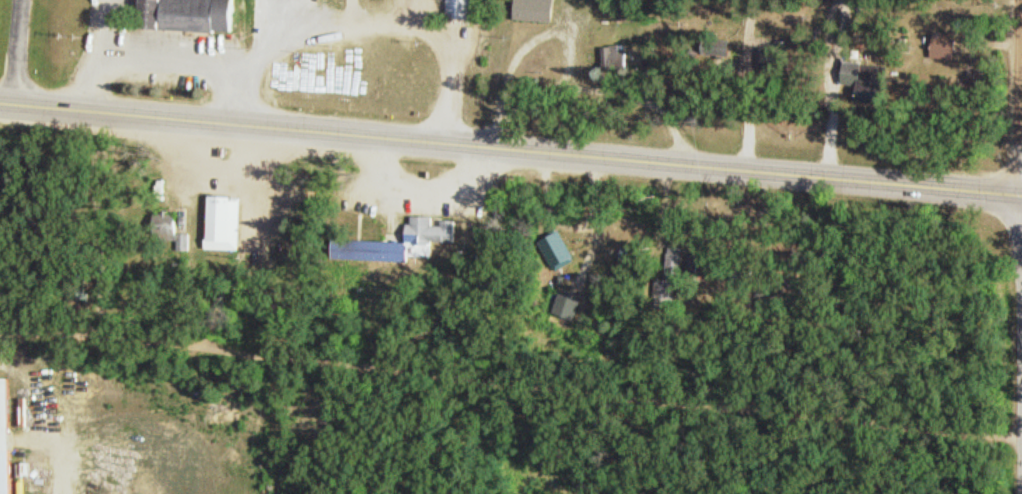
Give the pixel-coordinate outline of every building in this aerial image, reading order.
[(162,26),(164,0),(143,0),(141,25),(162,26)] [(162,26),(215,29),(215,27),(233,28),(235,0),(164,0),(162,26)] [(477,0),(448,0),(447,17),(476,19),(477,0)] [(956,57),(956,37),(933,37),(933,57),(956,57)] [(603,46),(603,69),(628,69),(628,46),(603,46)] [(242,249),(244,195),(211,195),(209,248),(242,249)] [(407,241),(387,241),(387,260),(411,260),(411,243),(458,243),(458,217),(407,216),(407,241)] [(666,277),(655,277),(656,302),(680,301),(679,257),(666,258),(666,277)] [(13,378),(15,493),(0,493),(0,378),(13,378)]
